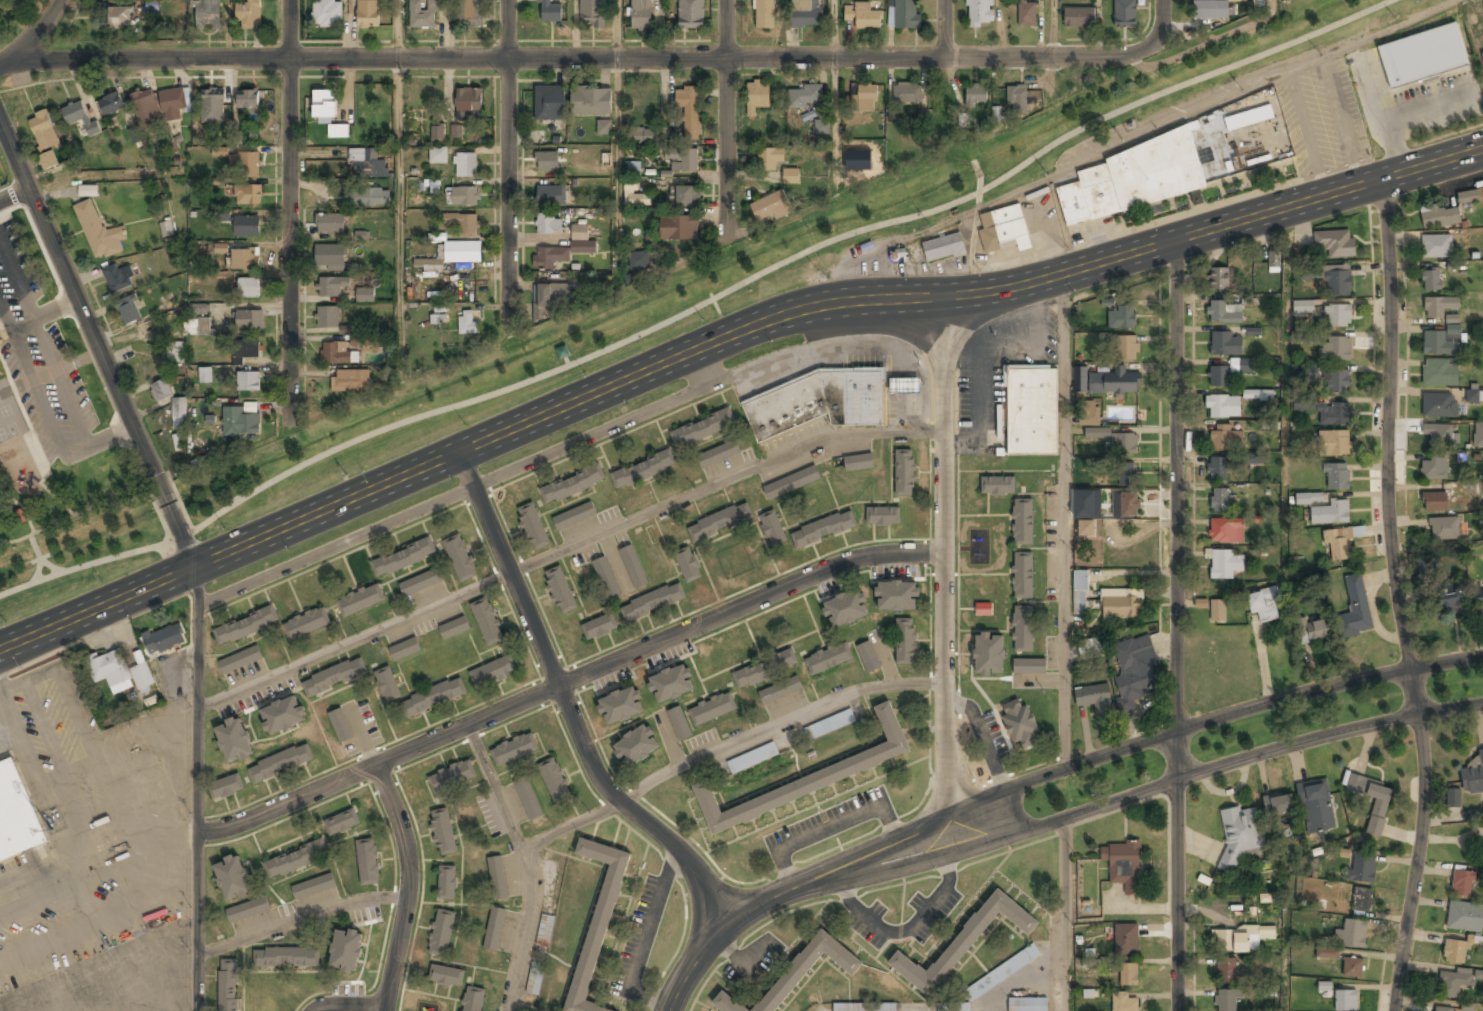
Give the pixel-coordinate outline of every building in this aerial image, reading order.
[(194,28),(220,28),(220,0),(194,0),(194,28)] [(236,28),(260,28),(260,0),(246,0),(246,2),(236,2),(236,28)] [(342,0),(313,0),(313,26),(342,26),(342,0)] [(380,28),(380,0),(357,0),(357,28),(380,28)] [(428,9),(420,9),(420,0),(409,0),(409,28),(436,28),(436,0),(428,0),(428,9)] [(460,26),(481,26),(481,0),(460,0),(460,26)] [(550,4),(550,0),(539,0),(539,21),(561,21),(561,4),(550,4)] [(580,26),(603,26),(603,0),(580,0),(580,26)] [(631,30),(651,30),(651,0),(631,0),(631,30)] [(679,28),(704,28),(704,0),(679,0),(679,28)] [(754,28),(774,28),(774,0),(754,0),(754,28)] [(790,27),(820,27),(820,0),(790,0),(790,27)] [(918,0),(891,0),(891,28),(918,28),(918,0)] [(993,25),(993,0),(967,0),(967,25),(993,25)] [(1135,28),(1135,0),(1114,0),(1114,28),(1135,28)] [(1193,19),(1228,18),(1227,0),(1193,0),(1193,19)] [(1036,26),(1036,1),(1018,1),(1018,26),(1036,26)] [(880,28),(880,11),(870,11),(870,2),(854,2),(854,6),(845,6),(845,20),(855,20),(855,28),(880,28)] [(131,7),(104,7),(104,27),(131,27),(131,7)] [(1094,7),(1064,7),(1064,26),(1094,26),(1094,7)] [(1469,67),(1456,23),(1377,46),(1389,89),(1469,67)] [(770,107),(770,80),(747,80),(747,117),(756,117),(756,107),(770,107)] [(893,83),(893,103),(921,103),(921,83),(893,83)] [(852,111),(877,111),(877,84),(852,84),(852,111)] [(965,85),(965,106),(987,106),(987,85),(965,85)] [(1009,85),(1009,114),(1026,114),(1026,85),(1009,85)] [(165,122),(182,118),(180,109),(189,107),(185,86),(159,92),(165,122)] [(563,86),(535,86),(535,120),(563,120),(563,86)] [(700,86),(675,86),(675,107),(684,107),(684,140),(700,140),(700,86)] [(822,86),(787,86),(787,107),(822,107),(822,86)] [(611,115),(611,87),(571,87),(571,115),(611,115)] [(482,88),(457,88),(457,120),(482,120),(482,88)] [(201,89),(201,122),(224,122),(224,89),(201,89)] [(238,89),(238,112),(259,112),(259,89),(238,89)] [(313,89),(313,117),(336,117),(336,89),(313,89)] [(156,125),(156,91),(134,91),(134,125),(156,125)] [(125,108),(118,92),(97,101),(104,117),(125,108)] [(81,119),(90,138),(98,134),(83,99),(61,109),(68,125),(81,119)] [(1229,130),(1270,118),(1266,105),(1252,109),(1249,100),(1223,108),(1229,130)] [(1008,112),(1001,112),(1001,106),(991,107),(992,121),(1009,121),(1008,112)] [(887,122),(896,122),(896,110),(888,109),(887,122)] [(58,164),(51,148),(60,143),(46,110),(26,119),(48,169),(58,164)] [(814,134),(827,134),(827,120),(815,120),(814,134)] [(597,121),(597,134),(611,134),(611,121),(597,121)] [(348,125),(329,126),(330,138),(348,138),(348,125)] [(443,125),(431,125),(432,140),(444,140),(443,125)] [(451,137),(462,138),(462,125),(451,125),(451,137)] [(627,128),(628,142),(657,141),(656,127),(627,128)] [(1074,164),(1079,181),(1056,188),(1067,226),(1235,179),(1230,162),(1219,165),(1215,149),(1202,152),(1195,130),(1074,164)] [(387,160),(376,159),(376,149),(350,148),(350,178),(387,178),(387,160)] [(446,148),(429,148),(429,163),(446,163),(446,148)] [(781,148),(757,148),(757,172),(781,172),(781,148)] [(697,172),(697,149),(664,149),(664,161),(672,161),(672,172),(697,172)] [(556,152),(537,152),(537,171),(556,171),(556,152)] [(259,153),(238,153),(238,176),(259,176),(259,153)] [(477,177),(477,153),(454,153),(454,177),(477,177)] [(639,162),(627,162),(627,174),(639,174),(639,162)] [(798,169),(784,169),(784,183),(798,183),(798,169)] [(625,205),(651,205),(651,193),(638,193),(638,182),(625,182),(625,205)] [(98,185),(79,186),(79,196),(98,196),(98,185)] [(260,185),(235,185),(235,204),(260,204),(260,185)] [(565,186),(537,186),(537,206),(565,206),(565,186)] [(452,187),(452,205),(479,205),(479,187),(452,187)] [(669,206),(699,206),(699,187),(669,187),(669,206)] [(389,206),(389,188),(350,188),(350,206),(389,206)] [(787,193),(750,199),(754,221),(791,215),(787,193)] [(1460,202),(1476,202),(1476,193),(1460,193),(1460,202)] [(94,260),(123,250),(119,240),(128,237),(123,224),(103,231),(92,198),(74,205),(94,260)] [(1019,251),(1032,248),(1020,204),(976,216),(985,253),(1017,244),(1019,251)] [(1420,206),(1423,229),(1460,224),(1458,208),(1440,210),(1439,204),(1420,206)] [(344,232),(344,214),(315,214),(315,232),(344,232)] [(460,235),(477,235),(477,214),(444,214),(444,224),(460,224),(460,235)] [(535,234),(561,234),(561,215),(535,215),(535,234)] [(235,235),(259,235),(259,216),(235,216),(235,235)] [(660,240),(697,240),(697,216),(660,216),(660,240)] [(173,235),(171,221),(161,222),(163,236),(173,235)] [(596,241),(588,241),(588,224),(571,225),(571,253),(596,253),(596,241)] [(1328,248),(1328,258),(1355,257),(1353,230),(1314,232),(1315,249),(1328,248)] [(368,241),(368,231),(355,231),(355,240),(368,241)] [(966,255),(962,233),(922,241),(926,262),(966,255)] [(1422,258),(1451,258),(1451,235),(1422,235),(1422,258)] [(443,262),(480,262),(481,242),(440,241),(440,259),(414,259),(414,269),(443,269),(443,262)] [(228,243),(214,244),(214,253),(228,253),(228,243)] [(315,245),(315,266),(345,266),(345,245),(315,245)] [(1313,248),(1294,247),(1293,255),(1312,256),(1313,248)] [(534,269),(553,269),(553,262),(568,262),(568,248),(534,248),(534,269)] [(232,269),(257,269),(257,249),(232,249),(232,269)] [(1277,268),(1281,253),(1272,251),(1269,266),(1277,268)] [(630,253),(630,269),(649,269),(649,253),(630,253)] [(129,266),(119,269),(117,263),(102,268),(110,293),(135,286),(129,266)] [(1327,296),(1350,296),(1350,266),(1316,266),(1316,279),(1327,279),(1327,296)] [(1208,268),(1208,290),(1229,290),(1229,268),(1208,268)] [(1440,291),(1440,269),(1423,269),(1423,291),(1440,291)] [(348,277),(317,277),(317,297),(340,297),(340,287),(348,287),(348,277)] [(259,279),(238,279),(238,297),(259,297),(259,279)] [(568,284),(536,284),(536,304),(568,304),(568,284)] [(358,301),(372,301),(372,290),(358,290),(358,301)] [(142,318),(133,294),(114,302),(124,326),(142,318)] [(1459,297),(1424,297),(1424,318),(1445,318),(1445,310),(1459,310),(1459,297)] [(1293,300),(1292,314),(1313,314),(1313,300),(1293,300)] [(1242,323),(1242,303),(1210,303),(1210,323),(1242,323)] [(189,304),(189,314),(208,315),(208,304),(189,304)] [(438,305),(434,305),(435,315),(430,315),(431,324),(440,323),(438,305)] [(1325,327),(1350,327),(1350,305),(1325,305),(1325,327)] [(316,328),(338,328),(338,307),(316,307),(316,328)] [(1135,307),(1107,307),(1107,328),(1135,328),(1135,307)] [(263,310),(236,310),(236,328),(263,328),(263,310)] [(479,321),(473,321),(473,312),(458,312),(458,334),(479,334),(479,321)] [(183,335),(210,335),(210,318),(183,318),(183,335)] [(1423,354),(1458,354),(1458,341),(1453,341),(1453,331),(1423,331),(1423,354)] [(370,346),(370,334),(350,335),(350,346),(370,346)] [(1210,334),(1210,354),(1242,354),(1242,334),(1210,334)] [(1138,360),(1138,336),(1114,336),(1114,360),(1138,360)] [(1350,360),(1350,337),(1322,337),(1322,360),(1350,360)] [(235,341),(235,359),(259,359),(259,341),(235,341)] [(358,352),(347,352),(347,342),(320,342),(320,365),(358,365),(358,352)] [(182,343),(164,343),(164,362),(182,362),(182,343)] [(1208,367),(1208,386),(1228,386),(1228,373),(1252,373),(1252,359),(1230,359),(1230,367),(1208,367)] [(1423,385),(1458,385),(1458,359),(1423,359),(1423,385)] [(1318,365),(1304,365),(1304,381),(1318,381),(1318,365)] [(1057,366),(1007,366),(1006,454),(1056,455),(1057,366)] [(1114,373),(1082,373),(1082,393),(1140,393),(1140,373),(1124,373),(1124,366),(1115,366),(1114,373)] [(1087,391),(1087,367),(1074,367),(1074,391),(1087,391)] [(831,425),(880,425),(884,423),(884,374),(882,369),(827,369),(742,399),(742,402),(756,442),(828,417),(831,425)] [(368,370),(332,370),(332,391),(368,391),(368,370)] [(1349,370),(1325,370),(1325,393),(1349,393),(1349,370)] [(201,384),(209,384),(209,371),(201,371),(201,384)] [(260,391),(260,373),(237,373),(237,391),(260,391)] [(173,396),(166,378),(149,385),(156,403),(173,396)] [(921,378),(889,378),(889,393),(921,393),(921,378)] [(1270,399),(1270,391),(1250,391),(1250,399),(1270,399)] [(1468,391),(1468,401),(1481,401),(1481,391),(1468,391)] [(1423,416),(1456,416),(1456,393),(1423,393),(1423,416)] [(1206,396),(1206,417),(1240,417),(1240,396),(1206,396)] [(173,398),(173,428),(186,428),(186,398),(173,398)] [(1079,425),(1098,426),(1098,401),(1080,400),(1079,425)] [(1318,425),(1349,425),(1349,404),(1318,404),(1318,425)] [(259,414),(243,414),(243,407),(224,407),(224,435),(259,435),(259,414)] [(676,448),(737,426),(730,408),(670,430),(676,448)] [(1475,423),(1475,448),(1482,448),(1482,423),(1475,423)] [(1423,435),(1432,435),(1432,443),(1453,443),(1453,424),(1423,424),(1423,435)] [(1231,425),(1211,425),(1211,448),(1242,448),(1242,432),(1231,432),(1231,425)] [(1085,438),(1110,438),(1110,428),(1084,428),(1085,438)] [(1349,431),(1319,431),(1319,456),(1349,456),(1349,431)] [(1138,454),(1138,433),(1112,433),(1112,454),(1138,454)] [(702,469),(740,452),(734,439),(696,457),(702,469)] [(895,449),(895,495),(915,495),(915,449),(895,449)] [(609,473),(616,490),(677,467),(671,450),(609,473)] [(846,471),(874,467),(872,454),(844,458),(846,471)] [(1235,454),(1235,465),(1262,465),(1262,454),(1235,454)] [(1448,479),(1448,454),(1432,454),(1432,461),(1421,461),(1421,479),(1448,479)] [(1207,457),(1207,480),(1226,480),(1226,457),(1207,457)] [(1133,463),(1118,463),(1118,485),(1133,484),(1133,463)] [(763,488),(769,501),(820,478),(814,464),(763,488)] [(1325,489),(1348,489),(1348,464),(1325,464),(1325,489)] [(606,485),(600,467),(538,485),(544,503),(606,485)] [(1014,495),(1014,477),(981,477),(981,495),(1014,495)] [(1210,511),(1228,512),(1229,489),(1211,488),(1210,511)] [(1093,491),(1081,491),(1081,501),(1093,501),(1093,491)] [(1295,493),(1295,504),(1323,503),(1322,492),(1295,493)] [(1423,512),(1446,511),(1446,492),(1422,493),(1423,512)] [(1120,517),(1140,517),(1140,493),(1120,493),(1120,517)] [(1013,544),(1033,544),(1033,499),(1013,499),(1013,544)] [(1349,500),(1330,500),(1330,508),(1312,508),(1312,524),(1349,524),(1349,500)] [(533,551),(551,544),(533,502),(515,509),(533,551)] [(556,530),(596,516),(592,503),(552,516),(556,530)] [(691,541),(753,522),(747,504),(685,524),(691,541)] [(866,524),(899,524),(899,506),(866,506),(866,524)] [(789,529),(795,548),(858,528),(852,509),(789,529)] [(770,547),(786,541),(776,510),(759,515),(770,547)] [(1243,543),(1243,519),(1209,519),(1209,543),(1243,543)] [(1459,519),(1430,519),(1430,540),(1459,540),(1459,519)] [(1094,520),(1078,520),(1078,536),(1093,536),(1094,520)] [(1364,537),(1364,528),(1324,529),(1325,561),(1350,561),(1349,537),(1364,537)] [(461,534),(443,541),(460,583),(478,576),(461,534)] [(437,553),(430,537),(370,563),(377,579),(437,553)] [(618,550),(635,589),(648,583),(631,545),(618,550)] [(698,577),(693,548),(677,551),(682,580),(698,577)] [(1234,579),(1234,571),(1244,571),(1244,555),(1234,555),(1234,550),(1210,550),(1210,579),(1234,579)] [(1033,552),(1013,552),(1013,598),(1033,598),(1033,552)] [(621,597),(606,556),(593,561),(607,602),(621,597)] [(561,566),(543,573),(559,614),(577,608),(561,566)] [(402,595),(443,582),(439,569),(398,582),(402,595)] [(1087,571),(1073,571),(1073,614),(1086,614),(1087,571)] [(1363,573),(1344,576),(1351,613),(1339,615),(1342,636),(1372,630),(1363,573)] [(687,599),(680,581),(619,605),(626,622),(687,599)] [(876,610),(916,611),(917,582),(876,581),(876,610)] [(1455,582),(1439,582),(1439,609),(1464,609),(1464,589),(1455,589),(1455,582)] [(336,599),(343,617),(386,601),(379,583),(336,599)] [(1254,624),(1283,618),(1276,587),(1247,593),(1254,624)] [(869,615),(859,589),(822,603),(832,629),(869,615)] [(1141,590),(1101,590),(1101,618),(1141,618),(1141,590)] [(1475,590),(1475,607),(1482,607),(1482,590),(1475,590)] [(485,646),(503,640),(490,597),(471,603),(485,646)] [(1207,599),(1195,599),(1195,608),(1207,608),(1207,599)] [(1226,600),(1209,600),(1209,621),(1226,621),(1226,600)] [(975,603),(975,616),(992,616),(992,603),(975,603)] [(1013,652),(1034,652),(1034,605),(1013,605),(1013,652)] [(279,623),(273,606),(213,629),(219,646),(279,623)] [(324,606),(282,622),(289,641),(331,625),(324,606)] [(588,643),(618,628),(611,612),(580,627),(588,643)] [(470,629),(464,616),(438,628),(444,641),(470,629)] [(1333,637),(1329,617),(1297,624),(1302,644),(1333,637)] [(896,618),(896,664),(916,664),(916,618),(896,618)] [(149,656),(186,643),(179,623),(142,636),(149,656)] [(974,634),(974,675),(1004,675),(1004,634),(974,634)] [(1112,644),(1121,674),(1114,676),(1120,697),(1115,698),(1119,714),(1136,709),(1133,698),(1149,694),(1146,683),(1154,681),(1150,665),(1157,663),(1149,634),(1112,644)] [(390,645),(392,659),(420,654),(417,640),(390,645)] [(881,666),(869,640),(856,646),(867,672),(881,666)] [(810,675),(854,658),(847,641),(804,658),(810,675)] [(1101,641),(1082,641),(1082,654),(1101,655),(1101,641)] [(262,658),(256,645),(218,662),(224,675),(262,658)] [(799,665),(792,648),(732,674),(739,690),(799,665)] [(135,681),(139,692),(154,687),(146,663),(128,669),(121,650),(86,661),(94,684),(107,680),(110,689),(135,681)] [(469,670),(476,688),(518,672),(512,655),(469,670)] [(306,698),(368,675),(361,656),(300,679),(306,698)] [(1045,659),(1013,659),(1013,673),(1045,673),(1045,659)] [(655,704),(695,691),(687,665),(647,677),(655,704)] [(385,703),(401,696),(389,666),(373,672),(385,703)] [(763,706),(803,688),(797,675),(757,693),(763,706)] [(467,693),(460,676),(399,701),(406,718),(467,693)] [(1111,714),(1110,686),(1075,687),(1076,705),(1094,705),(1094,714),(1111,714)] [(597,699),(605,726),(643,715),(635,688),(597,699)] [(695,727),(737,709),(730,692),(687,709),(695,727)] [(258,711),(269,736),(307,720),(296,695),(258,711)] [(1041,742),(1025,698),(1000,707),(1016,750),(1041,742)] [(911,756),(891,700),(874,706),(888,746),(719,808),(708,779),(692,785),(709,830),(911,756)] [(667,711),(677,741),(690,737),(680,707),(667,711)] [(353,738),(341,708),(328,713),(339,743),(353,738)] [(803,728),(808,741),(856,721),(851,708),(803,728)] [(255,754),(239,717),(213,728),(229,765),(255,754)] [(623,768),(661,751),(649,725),(612,743),(623,768)] [(497,767),(539,749),(531,731),(489,749),(497,767)] [(732,774),(779,753),(774,741),(727,762),(732,774)] [(314,759),(307,743),(247,767),(254,784),(314,759)] [(1465,795),(1482,792),(1482,751),(1478,752),(1480,767),(1461,770),(1465,795)] [(554,757),(537,766),(556,803),(573,795),(554,757)] [(15,758),(0,764),(0,862),(48,844),(15,758)] [(477,779),(470,760),(427,775),(434,793),(477,779)] [(212,799),(244,792),(240,775),(208,782),(212,799)] [(1366,834),(1382,837),(1394,785),(1349,775),(1346,792),(1375,798),(1366,834)] [(530,820),(543,815),(525,776),(513,782),(530,820)] [(1336,829),(1327,778),(1297,783),(1305,834),(1336,829)] [(1448,808),(1459,808),(1459,790),(1448,790),(1448,808)] [(1267,816),(1295,811),(1292,793),(1263,799),(1267,816)] [(1217,814),(1228,870),(1237,868),(1235,855),(1266,849),(1258,806),(1217,814)] [(329,837),(361,824),(355,808),(323,820),(329,837)] [(457,852),(448,808),(430,812),(438,856),(457,852)] [(329,857),(322,839),(262,861),(269,879),(329,857)] [(579,839),(575,855),(606,863),(567,1010),(615,1010),(588,1004),(629,852),(579,839)] [(361,885),(379,884),(375,840),(357,841),(361,885)] [(1140,843),(1101,843),(1101,861),(1109,861),(1109,883),(1124,883),(1124,894),(1140,894),(1140,843)] [(1375,855),(1349,855),(1349,881),(1375,881),(1375,855)] [(224,902),(252,895),(242,856),(214,863),(224,902)] [(500,870),(499,858),(491,858),(492,870),(500,870)] [(438,899),(456,899),(456,866),(438,866),(438,899)] [(1472,897),(1475,871),(1454,869),(1452,895),(1472,897)] [(291,886),(295,900),(336,888),(332,874),(291,886)] [(1373,889),(1356,885),(1351,910),(1368,913),(1373,889)] [(1040,921),(996,886),(927,973),(898,951),(887,964),(930,999),(999,912),(1029,935),(1040,921)] [(271,909),(265,895),(225,910),(230,924),(271,909)] [(1481,933),(1482,919),(1482,905),(1450,901),(1447,928),(1481,933)] [(484,949),(499,951),(504,908),(489,906),(484,949)] [(456,913),(437,909),(428,953),(446,957),(456,913)] [(536,945),(550,947),(554,917),(541,915),(536,945)] [(1345,928),(1336,928),(1335,945),(1365,946),(1366,920),(1346,919),(1345,928)] [(1138,954),(1138,924),(1114,924),(1114,954),(1138,954)] [(1275,927),(1211,926),(1211,952),(1258,952),(1258,940),(1275,940),(1275,927)] [(864,961),(818,927),(755,1010),(776,1010),(821,952),(853,976),(864,961)] [(361,931),(333,930),(331,970),(359,972),(361,931)] [(1443,962),(1466,964),(1469,942),(1445,940),(1443,962)] [(970,1001),(1042,955),(1034,943),(962,990),(970,1001)] [(254,966),(319,967),(319,948),(254,948),(254,966)] [(1338,957),(1338,948),(1317,948),(1317,957),(1338,957)] [(1363,957),(1344,957),(1343,975),(1363,976),(1363,957)] [(1216,958),(1216,983),(1234,983),(1234,958),(1216,958)] [(237,960),(219,960),(220,1010),(238,1010),(237,960)] [(539,995),(544,964),(531,962),(526,993),(539,995)] [(464,972),(432,964),(428,980),(460,988),(464,972)] [(1138,985),(1138,964),(1119,964),(1119,985),(1138,985)] [(1460,999),(1461,986),(1473,987),(1474,972),(1440,970),(1438,998),(1460,999)] [(465,989),(462,1010),(481,1010),(483,991),(465,989)] [(1237,989),(1215,989),(1215,1010),(1237,1010),(1237,989)] [(1336,1009),(1357,1009),(1357,989),(1336,989),(1336,1009)] [(722,990),(711,1005),(719,1010),(749,1010),(722,990)] [(1138,994),(1112,994),(1112,1010),(1138,1010),(1138,994)] [(1009,998),(1009,1010),(1048,1010),(1048,998),(1009,998)] [(937,1002),(937,1010),(969,1010),(970,1003),(937,1002)] [(895,1003),(833,1003),(833,1010),(895,1010),(895,1003)]
